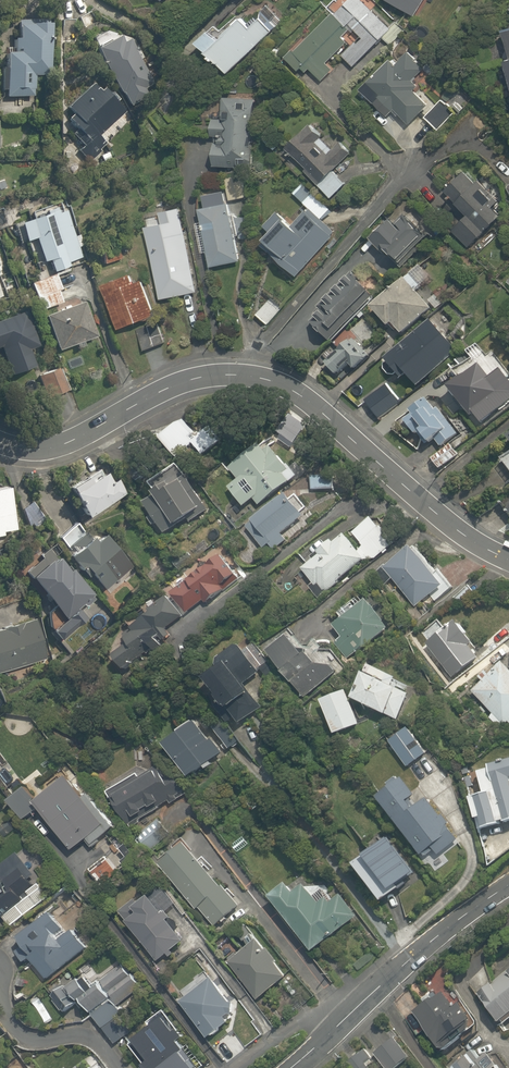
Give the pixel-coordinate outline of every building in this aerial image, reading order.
[(355,68),(390,33),(358,0),(346,0),(285,58),(299,73),(302,70),(307,74),(311,70),(321,81),(333,69),(327,62),(347,43),(340,36),(351,26),(362,37),(343,55),(355,68)] [(413,17),(423,0),(385,0),(413,17)] [(225,34),(216,25),(198,43),(228,74),(273,30),(261,18),(252,27),(242,17),(225,34)] [(33,96),(32,76),(50,75),(47,20),(13,22),(15,53),(4,54),(5,77),(5,97),(33,96)] [(122,92),(129,104),(146,94),(142,89),(154,82),(121,24),(89,43),(118,95),(122,92)] [(382,102),(393,113),(396,110),(412,126),(430,107),(415,93),(421,87),(414,81),(422,72),(405,56),(397,64),(389,57),(356,92),(375,110),(382,102)] [(103,83),(99,87),(93,80),(72,100),(64,108),(70,114),(63,120),(72,129),(63,137),(79,154),(88,163),(111,140),(103,131),(123,111),(116,104),(120,100),(103,83)] [(216,137),(215,169),(250,170),(252,98),(222,97),(221,118),(212,118),(211,137),(216,137)] [(321,138),(311,127),(286,150),(331,198),(345,185),(332,172),(352,153),(340,141),(326,153),(316,142),(321,138)] [(467,216),(452,231),(469,247),(499,217),(489,206),(495,200),(463,168),(457,175),(441,191),(467,216)] [(223,177),(229,202),(248,198),(242,173),(223,177)] [(302,183),(291,194),(321,221),(331,210),(302,183)] [(198,212),(209,266),(239,260),(227,206),(224,207),(221,195),(206,198),(208,210),(198,212)] [(83,246),(79,235),(75,237),(65,207),(18,223),(25,243),(35,239),(43,263),(47,262),(51,273),(69,266),(68,263),(81,259),(77,248),(83,246)] [(162,225),(147,228),(160,300),(198,293),(183,209),(160,213),(162,225)] [(375,237),(371,241),(398,266),(428,234),(400,209),(390,220),(387,217),(371,234),(375,237)] [(290,227),(282,219),(276,214),(265,226),(271,231),(258,246),(296,279),(327,245),(331,248),(338,240),(334,236),(305,211),(290,227)] [(117,245),(97,252),(102,266),(122,259),(117,245)] [(104,290),(101,291),(117,331),(156,316),(140,276),(130,280),(125,267),(99,278),(104,290)] [(27,284),(38,311),(61,303),(50,276),(27,284)] [(320,315),(310,325),(330,343),(372,298),(349,276),(320,308),(329,316),(326,320),(320,315)] [(391,326),(401,337),(431,312),(405,281),(370,310),(387,330),(391,326)] [(267,299),(253,315),(266,326),(280,310),(267,299)] [(81,303),(44,317),(57,351),(74,344),(77,351),(85,347),(83,341),(94,337),(81,303)] [(0,321),(0,351),(9,377),(35,368),(28,350),(39,347),(35,335),(27,311),(0,321)] [(406,377),(417,389),(455,355),(442,340),(450,333),(435,315),(426,322),(382,361),(400,382),(406,377)] [(151,324),(136,330),(144,352),(159,346),(151,324)] [(357,341),(326,368),(336,379),(348,368),(353,373),(371,357),(366,351),(357,341)] [(56,365),(36,377),(50,400),(70,387),(56,365)] [(480,365),(446,393),(469,421),(503,394),(480,365)] [(386,383),(362,401),(378,421),(401,403),(386,383)] [(420,435),(429,445),(434,442),(441,450),(459,434),(427,397),(409,413),(411,416),(403,423),(416,439),(420,435)] [(180,417),(154,438),(171,459),(192,442),(202,456),(208,452),(224,438),(212,423),(195,436),(180,417)] [(254,500),(258,506),(289,484),(283,476),(290,471),(268,440),(261,445),(230,467),(232,470),(229,472),(235,481),(226,487),(242,509),(254,500)] [(456,457),(450,447),(431,458),(438,469),(456,457)] [(500,461),(508,472),(508,454),(500,461)] [(98,468),(63,492),(84,522),(119,498),(98,468)] [(165,499),(146,512),(164,538),(205,509),(180,473),(158,489),(165,499)] [(333,476),(310,476),(310,490),(333,490),(333,476)] [(13,529),(5,487),(0,488),(0,532),(13,529)] [(254,525),(247,531),(262,549),(267,545),(270,549),(285,538),(282,534),(301,519),(287,500),(284,496),(251,522),(254,525)] [(89,576),(104,591),(119,577),(114,572),(127,560),(103,534),(95,541),(77,521),(58,537),(73,553),(66,560),(84,580),(89,576)] [(320,558),(303,572),(323,598),(372,559),(351,533),(339,543),(333,535),(315,550),(320,558)] [(408,548),(384,569),(378,574),(387,584),(393,579),(416,606),(441,585),(408,548)] [(83,610),(96,598),(92,595),(55,554),(46,562),(42,558),(26,573),(30,577),(27,580),(66,622),(50,637),(58,646),(90,617),(83,610)] [(202,602),(205,606),(224,591),(221,587),(235,576),(220,556),(168,595),(184,615),(202,602)] [(339,639),(332,644),(345,662),(391,627),(365,592),(336,614),(340,620),(331,627),(339,639)] [(165,632),(183,618),(169,600),(133,628),(129,623),(119,631),(130,646),(114,658),(125,672),(151,652),(169,638),(165,632)] [(42,659),(29,622),(0,631),(0,674),(42,659)] [(454,624),(426,645),(450,677),(477,657),(454,624)] [(282,638),(279,634),(260,648),(304,704),(346,670),(329,648),(323,652),(312,638),(304,645),(292,630),(282,638)] [(244,686),(261,672),(242,649),(238,644),(218,660),(222,665),(200,682),(237,727),(261,707),(244,686)] [(467,691),(507,730),(508,728),(508,669),(499,659),(467,691)] [(368,666),(352,698),(396,720),(412,688),(368,666)] [(346,691),(320,700),(332,736),(358,727),(346,691)] [(198,718),(162,746),(190,783),(226,755),(198,718)] [(219,719),(210,727),(229,751),(238,743),(219,719)] [(408,727),(386,742),(405,769),(427,754),(408,727)] [(139,780),(135,774),(107,793),(129,827),(165,803),(169,809),(188,796),(184,791),(166,762),(139,780)] [(476,798),(484,832),(508,826),(508,764),(479,772),(485,795),(476,798)] [(110,833),(106,828),(69,779),(36,805),(25,790),(9,803),(20,817),(24,821),(37,811),(71,855),(86,843),(90,849),(110,833)] [(415,801),(400,782),(375,802),(418,858),(421,856),(424,860),(432,854),(437,860),(460,842),(452,831),(424,794),(415,801)] [(392,896),(418,876),(387,837),(350,866),(382,908),(394,898),(392,896)] [(187,842),(158,866),(212,930),(240,907),(187,842)] [(3,919),(10,929),(51,900),(39,883),(33,888),(28,881),(34,877),(18,854),(0,866),(0,876),(5,882),(2,884),(12,897),(0,905),(0,921),(3,919)] [(298,893),(292,884),(271,899),(311,955),(359,921),(341,895),(331,901),(316,880),(298,893)] [(135,904),(122,914),(159,965),(186,946),(151,899),(138,908),(135,904)] [(61,930),(52,916),(18,940),(23,947),(16,952),(26,965),(32,960),(47,981),(86,953),(72,932),(58,943),(53,936),(61,930)] [(258,944),(230,964),(258,1001),(285,980),(258,944)] [(112,1023),(123,1014),(118,1007),(141,988),(123,965),(101,982),(92,971),(67,991),(64,986),(52,996),(67,1015),(80,1005),(109,1041),(119,1032),(112,1023)] [(504,1027),(508,1023),(508,970),(478,994),(504,1027)] [(226,1019),(234,1013),(209,980),(179,1002),(207,1039),(229,1023),(226,1019)] [(448,990),(413,1015),(441,1055),(476,1031),(448,990)] [(134,1044),(148,1064),(142,1067),(194,1067),(176,1042),(181,1038),(177,1032),(172,1035),(164,1023),(134,1044)] [(395,1041),(376,1054),(386,1067),(397,1067),(408,1060),(395,1041)] [(365,1052),(349,1064),(353,1067),(369,1067),(367,1065),(372,1061),(365,1052)] [(490,1057),(481,1063),(474,1054),(456,1067),(499,1067),(490,1057)]
